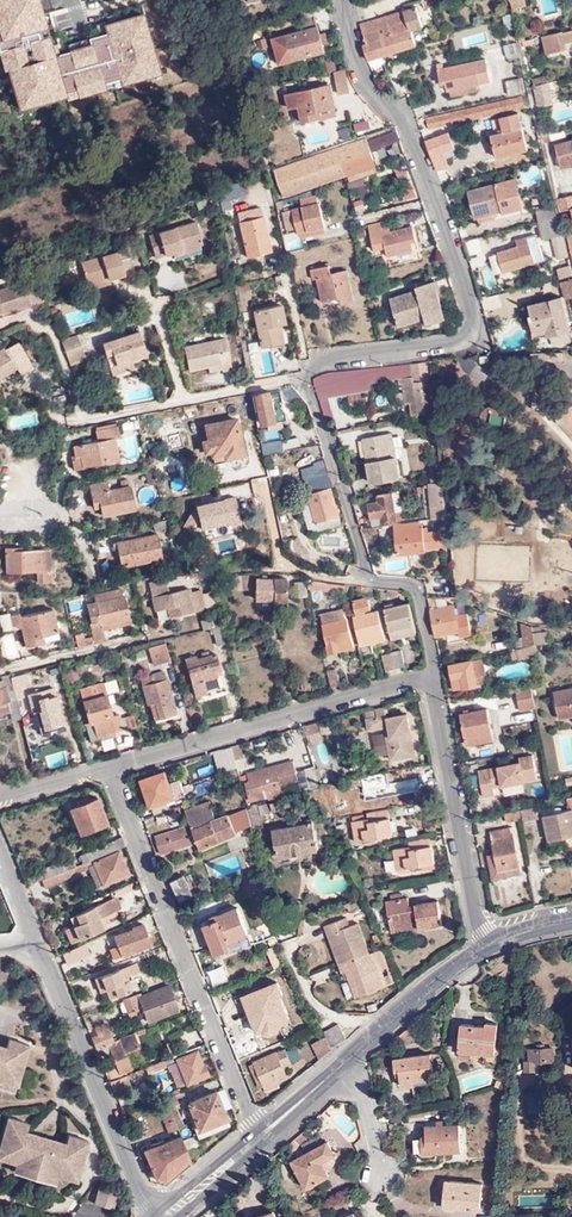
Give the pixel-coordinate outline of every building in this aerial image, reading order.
[(70,0),(59,0),(62,9),(55,12),(59,24),(75,20),(70,0)] [(511,2),(512,8),(525,5),(524,0),(510,0),(511,2)] [(43,63),(32,29),(31,29),(30,24),(38,21),(40,21),(35,6),(12,12),(18,33),(16,34),(17,39),(24,38),(34,66),(43,63)] [(312,7),(295,11),(298,22),(315,17),(312,7)] [(408,27),(410,26),(422,23),(418,7),(403,11),(408,27)] [(368,60),(415,43),(414,40),(410,26),(408,27),(403,11),(360,23),(365,43),(363,44),(368,60)] [(508,30),(516,28),(516,27),(513,13),(505,15),(504,15),(508,30)] [(324,52),(315,17),(298,22),(300,31),(272,38),(279,64),(324,52)] [(31,29),(32,29),(39,27),(38,21),(30,24),(31,29)] [(542,36),(546,54),(567,49),(565,43),(571,41),(571,30),(563,32),(563,31),(542,36)] [(143,62),(134,31),(86,44),(95,76),(104,74),(103,70),(133,61),(134,65),(143,62)] [(508,54),(519,51),(517,42),(506,45),(508,54)] [(477,85),(491,82),(487,59),(444,68),(443,63),(438,64),(441,84),(446,83),(448,91),(450,91),(461,88),(477,85)] [(351,92),(346,68),(334,70),(336,81),(340,95),(351,92)] [(535,84),(546,81),(550,80),(549,75),(533,79),(535,84)] [(510,94),(526,91),(523,78),(507,81),(510,94)] [(540,105),(555,102),(551,83),(535,86),(540,105)] [(286,94),(288,103),(298,101),(299,106),(303,121),(337,113),(330,84),(286,94)] [(451,96),(478,90),(477,85),(461,88),(450,91),(451,96)] [(524,106),(521,96),(426,118),(429,128),(524,106)] [(528,148),(518,111),(499,116),(502,130),(491,133),(497,157),(528,148)] [(368,118),(354,122),(357,131),(370,128),(368,118)] [(552,134),(554,140),(556,139),(568,136),(566,130),(554,134),(552,134)] [(431,156),(436,169),(449,164),(446,153),(454,150),(447,132),(425,140),(431,156)] [(377,144),(389,143),(388,133),(376,133),(377,144)] [(557,144),(571,140),(571,135),(568,136),(556,139),(557,144)] [(378,170),(367,139),(275,170),(283,195),(347,174),(349,180),(378,170)] [(557,144),(562,166),(571,164),(571,140),(557,144)] [(474,203),(477,214),(494,210),(495,212),(503,210),(523,205),(515,177),(467,190),(471,203),(474,203)] [(241,183),(218,191),(221,204),(229,202),(228,198),(244,192),(241,183)] [(551,199),(549,190),(542,192),(544,201),(551,199)] [(297,232),(325,225),(320,202),(318,202),(317,193),(300,197),(301,201),(291,204),(292,208),(284,210),(288,229),(296,227),(297,232)] [(558,198),(561,211),(571,209),(571,195),(558,198)] [(229,202),(221,204),(219,204),(220,211),(230,209),(229,202)] [(536,209),(539,219),(558,214),(557,210),(555,203),(536,209)] [(524,207),(523,205),(503,210),(503,213),(524,207)] [(259,242),(268,240),(261,208),(238,213),(247,258),(261,254),(259,242)] [(495,212),(479,216),(480,221),(497,218),(495,212)] [(558,214),(539,219),(544,237),(550,235),(562,232),(558,214)] [(390,231),(387,220),(367,224),(374,250),(385,247),(387,255),(413,250),(411,241),(416,240),(412,226),(390,231)] [(153,259),(168,255),(195,247),(200,245),(193,223),(147,237),(153,259)] [(555,257),(568,255),(562,232),(550,235),(555,257)] [(544,259),(536,233),(518,239),(519,246),(498,252),(504,271),(544,259)] [(291,249),(303,246),(300,237),(289,240),(291,249)] [(270,252),(268,240),(259,242),(261,254),(270,252)] [(476,241),(466,243),(468,253),(478,251),(476,241)] [(195,247),(168,255),(170,260),(197,251),(195,247)] [(94,284),(109,280),(124,275),(126,279),(135,277),(129,258),(120,260),(118,253),(80,264),(86,287),(94,284)] [(352,300),(345,270),(330,273),(328,264),(307,269),(309,278),(315,277),(320,300),(338,296),(340,303),(352,300)] [(35,279),(43,301),(46,300),(38,278),(35,279)] [(0,308),(2,312),(3,314),(43,301),(35,279),(0,291),(0,308)] [(571,296),(571,279),(560,282),(563,298),(570,296),(571,296)] [(111,284),(109,280),(94,284),(95,289),(111,284)] [(393,298),(401,326),(427,319),(428,325),(446,320),(435,282),(417,287),(418,291),(393,298)] [(484,308),(499,307),(498,295),(483,296),(484,308)] [(569,330),(560,297),(527,306),(534,333),(546,330),(547,336),(569,330)] [(261,349),(280,345),(276,325),(280,324),(283,324),(280,306),(253,311),(261,349)] [(101,344),(108,368),(129,362),(145,357),(137,333),(101,344)] [(86,356),(78,335),(61,340),(70,362),(86,356)] [(0,344),(0,379),(18,368),(22,374),(33,367),(17,341),(4,349),(0,344)] [(187,374),(204,370),(218,367),(219,373),(220,375),(230,373),(223,342),(182,350),(187,374)] [(328,372),(314,377),(311,378),(318,399),(327,398),(369,392),(371,387),(399,382),(399,385),(403,385),(405,400),(410,399),(412,414),(433,411),(426,361),(328,372)] [(129,362),(108,368),(110,375),(131,369),(129,362)] [(218,367),(204,370),(205,376),(219,373),(218,367)] [(284,398),(300,395),(294,388),(282,391),(284,398)] [(288,420),(284,398),(280,399),(280,393),(274,394),(273,392),(259,395),(265,424),(288,420)] [(327,398),(318,399),(325,421),(332,420),(327,398)] [(101,403),(104,409),(114,407),(112,401),(101,403)] [(427,416),(427,424),(437,423),(435,415),(427,416)] [(244,457),(236,419),(207,425),(209,439),(204,441),(206,451),(211,450),(214,463),(244,457)] [(429,442),(438,442),(437,423),(427,424),(429,442)] [(120,437),(117,427),(95,431),(97,441),(74,447),(76,454),(72,455),(73,460),(70,461),(72,470),(83,468),(82,466),(119,458),(114,438),(120,437)] [(261,436),(262,444),(274,442),(272,434),(261,436)] [(390,434),(384,435),(389,458),(394,457),(390,434)] [(389,458),(384,435),(361,440),(370,484),(398,479),(394,457),(389,458)] [(262,444),(265,454),(283,451),(282,441),(274,442),(262,444)] [(305,481),(305,482),(331,475),(325,457),(298,467),(301,482),(305,481)] [(430,485),(443,482),(441,464),(429,465),(430,485)] [(156,482),(151,467),(145,468),(149,483),(156,482)] [(331,488),(335,487),(331,475),(305,482),(309,497),(301,499),(310,533),(341,525),(339,517),(340,517),(331,488)] [(110,490),(108,480),(90,484),(95,506),(100,505),(102,517),(135,509),(130,485),(110,490)] [(436,519),(447,517),(443,482),(430,485),(426,485),(429,508),(435,508),(436,519)] [(395,521),(389,492),(375,495),(377,501),(367,503),(371,525),(395,521)] [(237,496),(197,501),(201,527),(241,522),(237,496)] [(426,548),(450,544),(447,517),(436,519),(434,519),(436,531),(424,533),(424,529),(420,529),(419,521),(394,525),(399,555),(426,552),(426,548)] [(168,528),(165,519),(151,522),(154,531),(168,528)] [(116,541),(121,565),(162,557),(156,532),(116,541)] [(166,549),(175,548),(172,540),(163,543),(166,549)] [(477,579),(529,579),(529,545),(477,545),(477,579)] [(20,550),(19,548),(6,548),(7,571),(36,571),(37,583),(51,582),(50,550),(20,550)] [(111,556),(109,549),(97,551),(99,559),(111,556)] [(261,576),(261,573),(226,574),(225,587),(254,589),(253,599),(270,601),(270,604),(284,604),(285,580),(265,579),(265,577),(261,576)] [(308,596),(302,576),(294,578),(299,598),(308,596)] [(165,608),(167,617),(176,615),(202,609),(198,590),(187,593),(187,589),(167,593),(164,580),(146,583),(152,610),(165,608)] [(333,592),(334,582),(306,580),(308,589),(333,592)] [(370,594),(371,587),(359,585),(356,585),(355,592),(370,594)] [(101,630),(103,630),(130,624),(124,597),(123,597),(122,591),(104,594),(106,601),(95,603),(87,605),(90,623),(99,622),(101,630)] [(106,601),(104,594),(93,596),(95,603),(106,601)] [(427,596),(435,636),(456,632),(458,637),(469,635),(466,615),(456,616),(454,606),(437,608),(436,597),(427,596)] [(368,609),(366,597),(353,599),(357,616),(355,616),(362,645),(384,640),(378,611),(365,614),(364,610),(368,609)] [(407,604),(385,609),(392,637),(414,632),(407,604)] [(23,616),(22,614),(10,617),(13,628),(19,626),(25,647),(58,639),(51,610),(23,616)] [(335,621),(334,612),(333,611),(320,614),(322,624),(335,621)] [(342,611),(334,612),(335,621),(322,624),(329,653),(353,647),(346,619),(344,619),(342,611)] [(221,627),(218,615),(208,617),(211,629),(221,627)] [(92,639),(104,636),(103,630),(101,630),(99,622),(90,623),(89,624),(92,638),(92,639)] [(518,647),(538,643),(536,631),(535,626),(522,624),(525,637),(516,639),(518,647)] [(214,637),(223,635),(221,627),(211,629),(214,637)] [(536,631),(538,643),(550,642),(549,630),(536,631)] [(78,648),(86,646),(85,639),(84,634),(75,636),(78,648)] [(86,646),(107,642),(104,636),(92,639),(92,638),(85,639),(86,646)] [(163,643),(145,648),(149,665),(168,660),(163,643)] [(519,655),(539,651),(538,643),(518,647),(519,655)] [(513,656),(519,655),(518,647),(511,648),(513,656)] [(391,653),(394,668),(404,666),(401,651),(391,653)] [(385,670),(394,668),(391,653),(382,656),(385,670)] [(196,659),(195,655),(184,659),(195,696),(205,693),(201,679),(220,674),(215,654),(196,659)] [(477,659),(472,660),(477,685),(484,683),(482,672),(479,672),(477,659)] [(477,685),(472,660),(451,664),(456,689),(477,685)] [(327,671),(330,688),(339,686),(336,669),(327,671)] [(174,713),(162,671),(140,678),(147,703),(150,703),(154,719),(174,713)] [(26,674),(10,679),(14,693),(16,699),(26,697),(24,685),(29,684),(26,674)] [(3,706),(2,704),(7,702),(5,695),(14,693),(10,679),(9,675),(0,677),(2,682),(0,683),(0,707),(3,706)] [(520,707),(534,705),(530,683),(495,691),(495,694),(516,690),(520,707)] [(80,689),(83,701),(107,694),(104,684),(80,689)] [(571,715),(571,687),(553,691),(559,718),(571,715)] [(49,697),(47,691),(30,695),(39,730),(65,724),(57,696),(49,697)] [(0,711),(0,717),(10,714),(12,722),(21,720),(16,699),(14,693),(5,695),(7,702),(2,704),(3,706),(0,707),(0,709),(1,711),(0,711)] [(107,694),(83,701),(89,722),(86,723),(90,741),(100,739),(98,734),(110,731),(122,728),(118,714),(112,715),(107,694)] [(386,717),(384,707),(375,709),(376,717),(366,719),(368,730),(384,727),(391,758),(414,754),(406,714),(386,717)] [(488,708),(461,713),(467,743),(494,738),(488,708)] [(135,724),(133,714),(126,716),(129,726),(135,724)] [(325,741),(320,723),(305,728),(310,745),(325,741)] [(494,787),(539,778),(534,753),(520,755),(521,760),(478,769),(484,797),(495,794),(494,787)] [(220,772),(230,770),(229,768),(235,766),(233,754),(217,759),(220,772)] [(270,799),(286,795),(282,783),(300,779),(296,761),(249,772),(251,781),(247,782),(252,799),(269,795),(270,799)] [(241,781),(237,766),(235,766),(229,768),(230,770),(232,784),(241,781)] [(324,785),(317,766),(305,769),(312,788),(324,785)] [(155,813),(170,808),(168,802),(193,793),(191,787),(184,789),(180,778),(169,781),(165,771),(142,780),(155,813)] [(495,785),(495,794),(515,794),(515,785),(495,785)] [(293,805),(291,796),(261,803),(263,812),(293,805)] [(566,798),(569,809),(544,815),(549,838),(557,836),(571,833),(571,814),(571,809),(571,796),(566,798)] [(106,823),(96,799),(87,802),(85,798),(77,801),(79,805),(70,808),(79,833),(106,823)] [(194,803),(183,807),(191,826),(156,837),(162,855),(198,844),(201,850),(237,835),(229,815),(218,820),(210,802),(196,807),(194,803)] [(515,810),(517,819),(539,813),(538,805),(515,810)] [(389,808),(367,812),(368,817),(351,820),(355,841),(394,834),(389,808)] [(505,822),(517,819),(515,810),(504,813),(505,822)] [(319,849),(315,823),(274,829),(279,856),(319,849)] [(491,833),(495,853),(498,871),(519,867),(520,866),(513,829),(491,833)] [(431,846),(429,836),(408,841),(409,846),(392,849),(396,870),(422,865),(435,862),(432,845),(431,846)] [(557,836),(549,838),(551,850),(560,848),(557,836)] [(94,859),(126,846),(122,837),(81,853),(81,855),(85,863),(94,859)] [(95,862),(94,859),(85,863),(43,880),(46,890),(97,869),(103,884),(128,874),(119,852),(95,862)] [(498,871),(495,853),(487,854),(492,878),(520,873),(519,867),(498,871)] [(43,880),(85,863),(81,855),(41,872),(42,873),(25,879),(26,880),(28,886),(43,880)] [(195,895),(185,876),(173,881),(183,901),(195,895)] [(259,884),(256,876),(242,882),(245,890),(259,884)] [(412,923),(409,906),(408,897),(386,902),(391,926),(412,923)] [(112,898),(75,915),(79,923),(73,926),(79,940),(103,929),(99,918),(118,910),(112,898)] [(438,900),(416,904),(420,928),(442,924),(438,900)] [(420,928),(416,904),(409,906),(412,923),(391,926),(392,933),(420,928)] [(267,906),(259,908),(263,922),(271,920),(267,906)] [(205,925),(217,953),(230,948),(227,944),(248,935),(238,909),(211,919),(213,922),(205,925)] [(79,923),(75,915),(69,918),(73,926),(79,923)] [(326,925),(329,934),(334,932),(348,970),(348,971),(351,978),(355,977),(361,995),(385,986),(380,970),(373,952),(370,953),(359,922),(351,926),(348,918),(326,925)] [(151,944),(143,925),(132,928),(134,932),(116,939),(122,955),(151,944)] [(79,940),(73,926),(65,930),(71,943),(79,940)] [(329,934),(342,972),(348,970),(334,932),(329,934)] [(230,948),(217,953),(218,957),(251,944),(248,935),(227,944),(230,948)] [(88,955),(84,944),(64,953),(69,964),(88,955)] [(391,967),(384,948),(373,952),(380,970),(383,969),(391,967)] [(95,979),(100,991),(106,989),(109,999),(132,990),(128,981),(123,983),(121,979),(127,976),(138,972),(135,964),(95,979)] [(315,984),(331,978),(327,969),(311,975),(315,984)] [(351,978),(357,996),(361,995),(355,977),(351,978)] [(284,994),(279,982),(244,996),(258,1033),(264,1030),(265,1033),(280,1027),(281,1024),(290,1021),(280,995),(284,994)] [(178,1011),(169,988),(139,1000),(149,1023),(178,1011)] [(106,989),(100,991),(103,1001),(109,999),(106,989)] [(136,1012),(131,998),(122,1001),(128,1016),(136,1012)] [(138,1017),(136,1012),(128,1016),(130,1020),(138,1017)] [(421,1032),(414,1024),(400,1037),(407,1045),(421,1032)] [(468,1047),(468,1052),(494,1054),(496,1027),(484,1026),(460,1024),(458,1046),(468,1047)] [(97,1037),(106,1034),(108,1033),(104,1025),(94,1029),(97,1037)] [(332,1049),(347,1042),(339,1026),(324,1034),(326,1037),(332,1049)] [(320,1027),(314,1029),(320,1041),(326,1037),(324,1034),(320,1027)] [(97,1037),(91,1039),(96,1049),(104,1046),(110,1044),(106,1034),(97,1037)] [(321,1059),(332,1049),(326,1037),(320,1041),(314,1044),(321,1059)] [(6,1049),(3,1061),(0,1060),(0,1080),(9,1083),(12,1073),(21,1075),(29,1046),(8,1040),(6,1049)] [(124,1042),(120,1043),(130,1069),(134,1068),(124,1042)] [(105,1049),(104,1046),(96,1049),(97,1054),(101,1052),(104,1059),(112,1057),(119,1074),(130,1069),(120,1043),(105,1049)] [(524,1073),(549,1072),(549,1062),(553,1062),(553,1050),(544,1050),(544,1046),(537,1046),(538,1051),(529,1051),(529,1062),(524,1062),(524,1073)] [(286,1049),(257,1062),(266,1085),(280,1079),(289,1075),(286,1068),(293,1064),(286,1049)] [(177,1059),(175,1057),(151,1066),(153,1072),(167,1067),(177,1063),(186,1083),(208,1075),(204,1064),(202,1065),(196,1052),(177,1059)] [(398,1087),(414,1085),(413,1078),(432,1075),(429,1054),(394,1058),(398,1087)] [(266,1085),(257,1062),(252,1065),(261,1087),(266,1085)] [(175,1087),(186,1083),(177,1063),(167,1067),(168,1073),(170,1072),(175,1087)] [(106,1075),(110,1083),(118,1080),(115,1072),(106,1075)] [(18,1085),(21,1075),(12,1073),(9,1083),(18,1085)] [(413,1078),(414,1085),(433,1083),(432,1075),(413,1078)] [(131,1088),(126,1076),(118,1080),(110,1083),(115,1095),(131,1088)] [(280,1079),(266,1085),(268,1092),(282,1085),(280,1079)] [(226,1118),(216,1092),(190,1103),(201,1133),(218,1127),(216,1122),(226,1118)] [(185,1103),(181,1093),(165,1099),(168,1107),(175,1124),(182,1122),(175,1107),(185,1103)] [(177,1130),(175,1124),(168,1107),(160,1110),(169,1133),(177,1130)] [(0,1146),(0,1148),(8,1151),(6,1161),(16,1164),(16,1165),(26,1168),(24,1176),(45,1182),(47,1174),(57,1177),(58,1176),(68,1179),(71,1170),(80,1173),(88,1142),(68,1137),(66,1145),(62,1156),(22,1145),(26,1133),(28,1125),(8,1119),(0,1146)] [(459,1124),(444,1125),(436,1126),(426,1126),(425,1136),(422,1136),(421,1153),(461,1151),(459,1124)] [(302,1132),(294,1139),(300,1145),(310,1135),(304,1130),(302,1132)] [(66,1145),(26,1133),(22,1145),(62,1156),(66,1145)] [(166,1179),(190,1161),(180,1136),(145,1151),(157,1177),(166,1179)] [(334,1155),(326,1142),(292,1161),(306,1188),(329,1176),(322,1162),(334,1155)] [(0,1148),(0,1159),(6,1161),(8,1151),(0,1148)] [(26,1168),(16,1165),(14,1173),(24,1176),(26,1168)] [(77,1181),(80,1173),(71,1170),(68,1179),(77,1181)] [(47,1174),(45,1182),(55,1185),(57,1177),(47,1174)] [(482,1184),(447,1180),(445,1206),(479,1210),(482,1184)] [(114,1208),(119,1192),(98,1186),(94,1202),(114,1208)]
